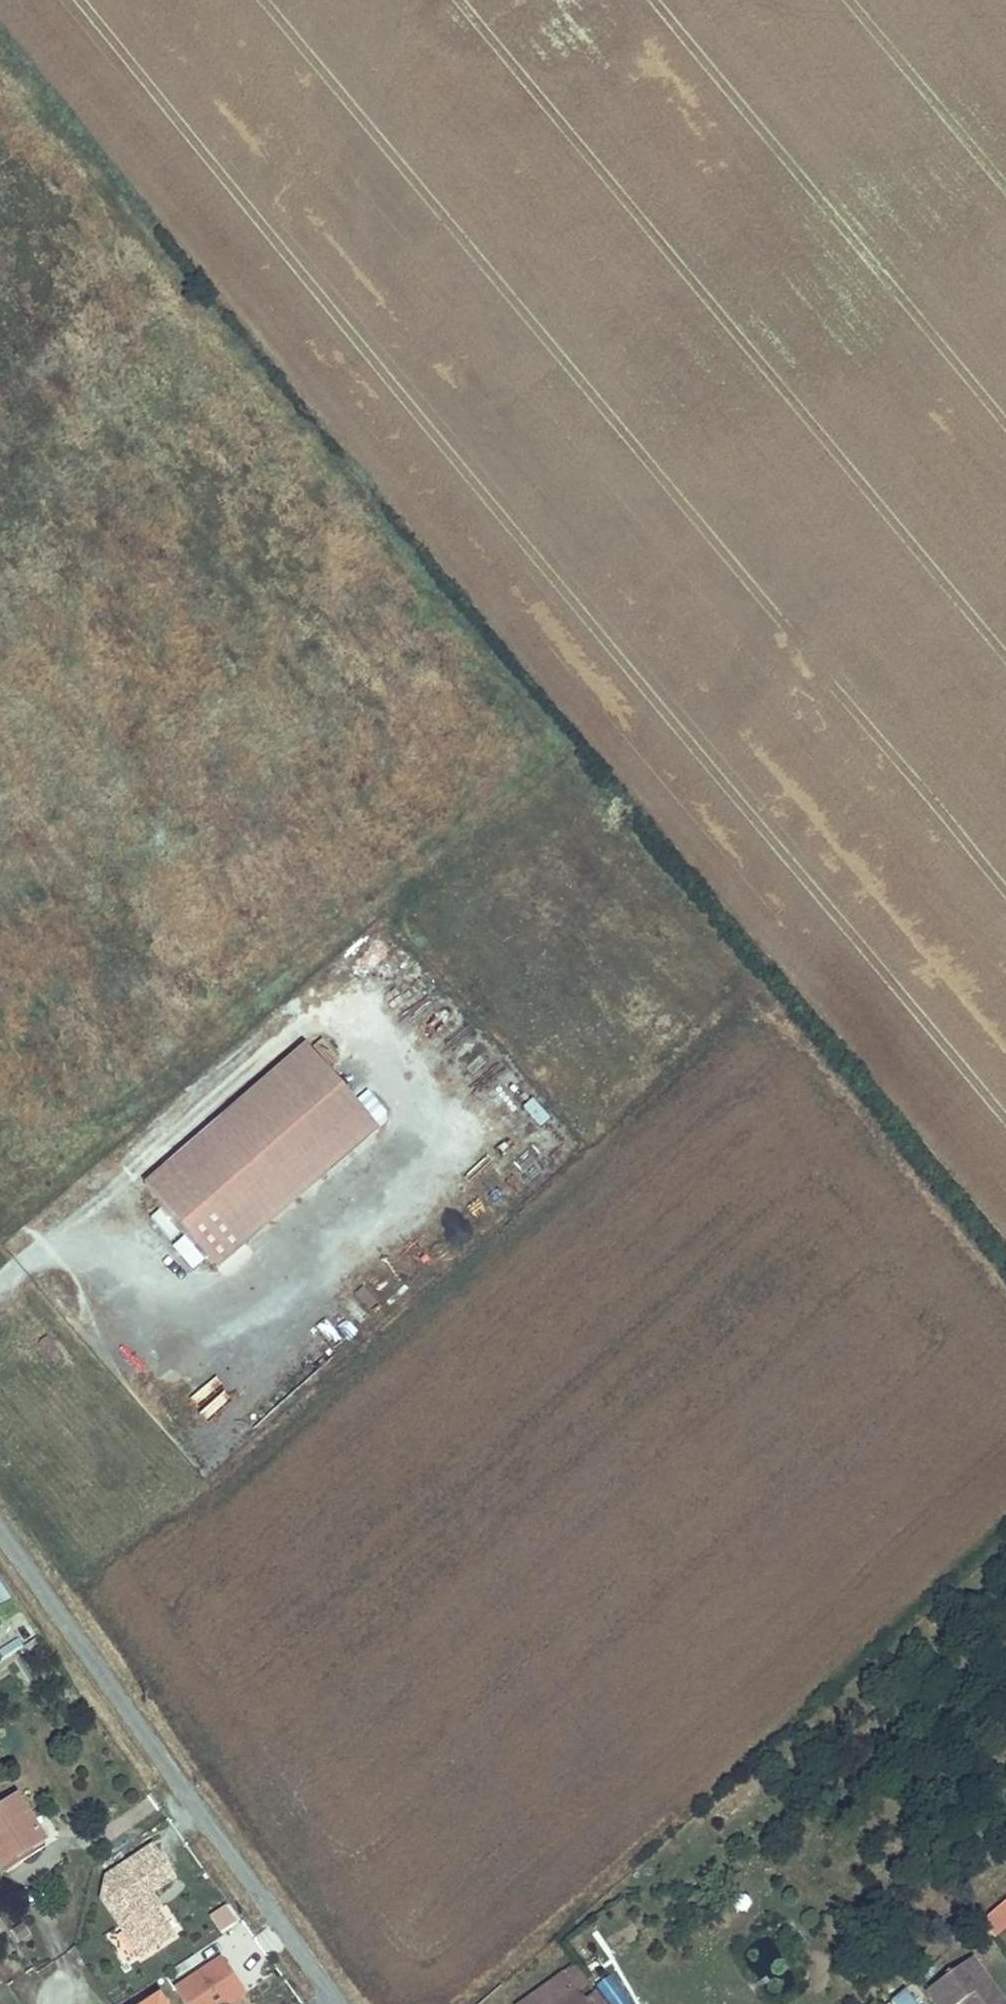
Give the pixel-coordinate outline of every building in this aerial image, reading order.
[(142,1190),(214,1273),(380,1132),(308,1049),(142,1190)] [(33,1848),(36,1853),(48,1844),(22,1804),(0,1818),(0,1869),(33,1848)] [(182,1938),(156,1899),(183,1881),(162,1849),(116,1879),(112,1900),(150,1959),(182,1938)] [(981,1922),(992,1937),(1005,1925),(1005,1905),(1004,1902),(981,1922)] [(221,1934),(237,1922),(225,1906),(209,1918),(221,1934)] [(927,1989),(938,2003),(958,2003),(965,1999),(969,2003),(1005,2003),(973,1956),(927,1989)] [(175,1995),(181,2003),(237,2003),(242,2001),(219,1966),(175,1995)] [(516,2003),(593,2003),(562,1967),(516,2003)]
